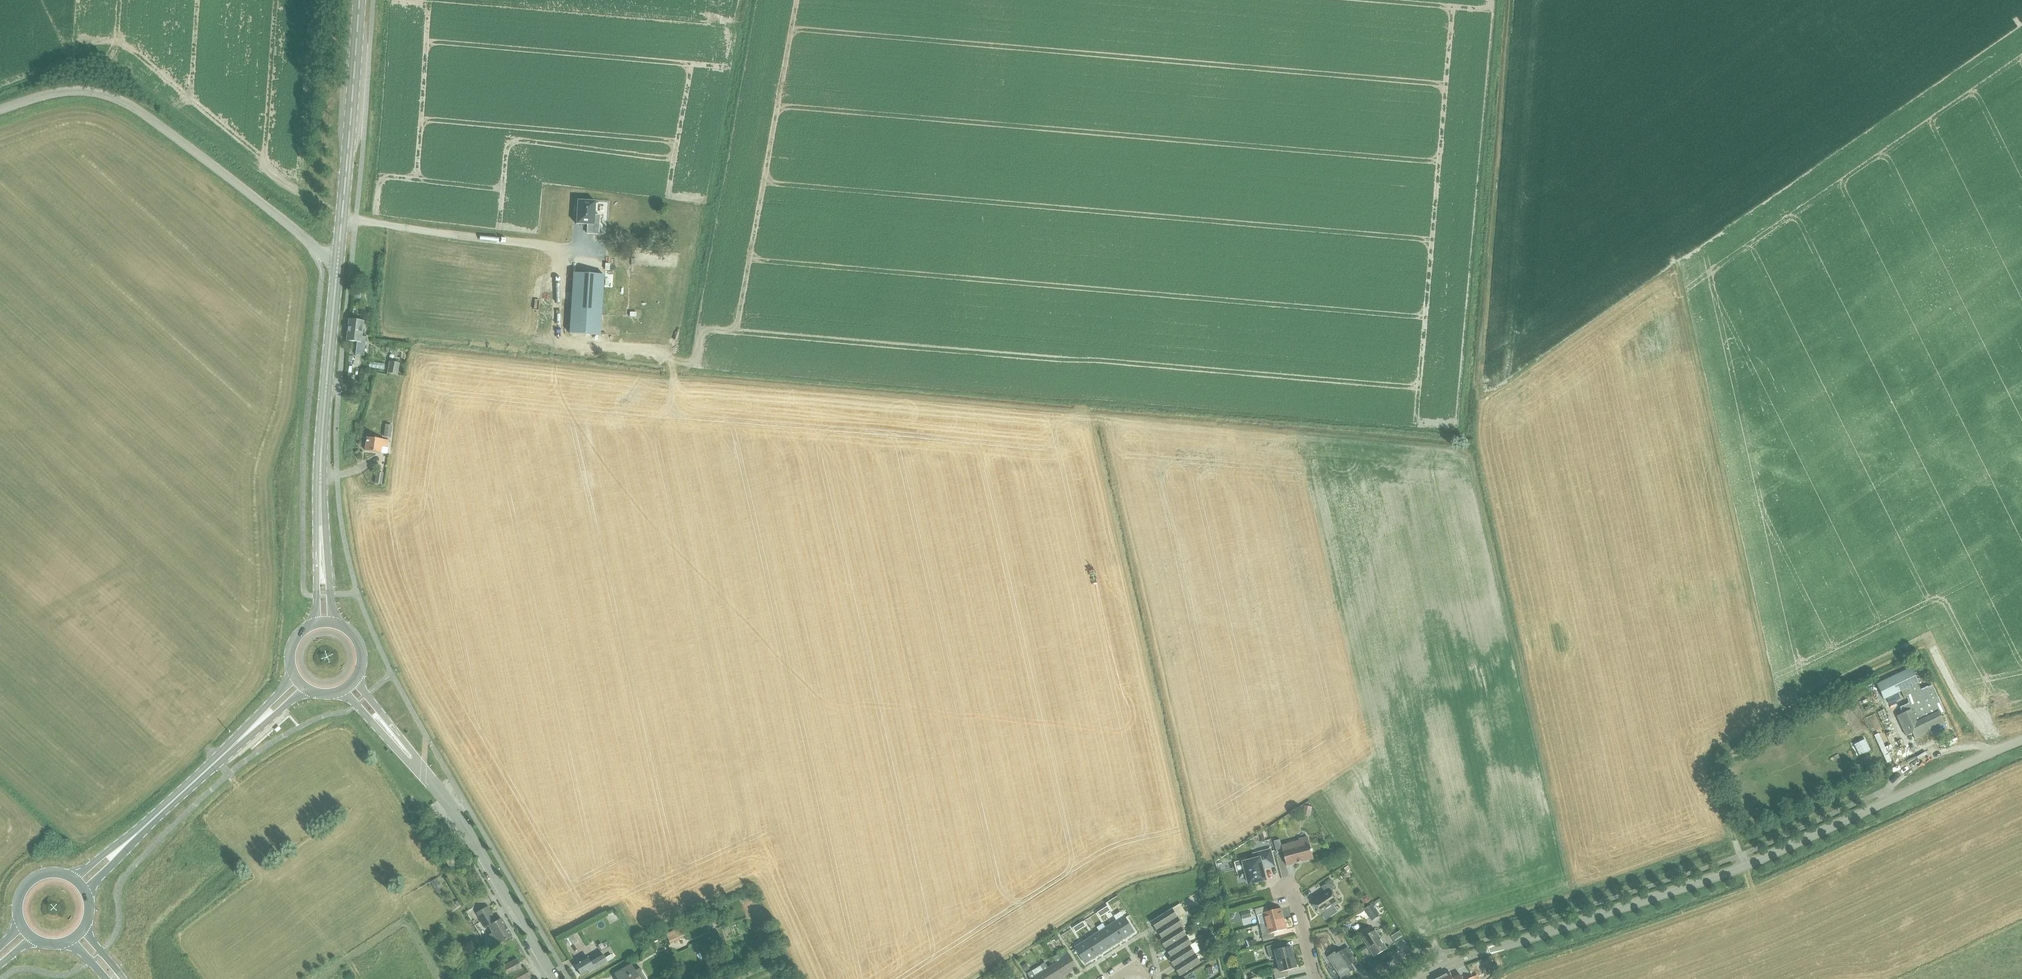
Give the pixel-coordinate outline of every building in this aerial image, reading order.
[(576,223),(576,224),(577,224),(583,224),(588,225),(587,231),(587,234),(595,234),(598,234),(599,229),(599,216),(594,215),(595,208),(595,203),(595,202),(594,202),(579,201),(577,200),(577,201),(577,202),(578,202),(577,206),(577,210),(577,212),(577,215),(577,219),(576,223)] [(600,335),(604,275),(573,273),(569,334),(600,335)] [(364,356),(364,349),(366,338),(362,338),(363,321),(349,319),(347,340),(357,341),(355,355),(364,356)] [(397,374),(399,363),(389,361),(388,372),(397,374)] [(385,424),(384,437),(391,437),(392,425),(385,424)] [(367,437),(365,450),(381,452),(381,446),(387,447),(388,440),(367,437)] [(376,472),(375,483),(382,484),(383,473),(376,472)] [(1944,711),(1933,685),(1922,690),(1911,667),(1877,684),(1884,700),(1901,692),(1905,699),(1907,698),(1908,698),(1910,701),(1908,701),(1909,704),(1901,708),(1903,713),(1897,716),(1906,736),(1912,734),(1914,738),(1915,739),(1938,729),(1945,725),(1941,714),(1940,713),(1944,711)] [(1891,745),(1885,747),(1888,754),(1894,751),(1891,745)] [(1305,806),(1304,812),(1305,812),(1305,814),(1310,815),(1311,813),(1312,813),(1313,807),(1305,806)] [(1280,840),(1274,841),(1277,853),(1283,851),(1287,866),(1314,858),(1312,852),(1313,852),(1312,849),(1311,849),(1308,837),(1299,839),(1300,841),(1289,844),(1282,846),(1280,840)] [(1244,860),(1235,863),(1237,870),(1242,869),(1244,878),(1248,877),(1249,884),(1266,880),(1263,871),(1265,868),(1274,865),(1270,850),(1258,854),(1259,858),(1245,862),(1244,860)] [(456,865),(453,858),(447,861),(450,867),(456,865)] [(437,877),(431,881),(434,888),(441,884),(437,877)] [(1325,893),(1312,902),(1321,914),(1322,913),(1326,918),(1337,911),(1333,906),(1339,902),(1330,890),(1336,886),(1332,880),(1322,887),(1325,893)] [(1157,930),(1178,917),(1186,912),(1180,904),(1151,922),(1157,930)] [(1372,905),(1365,909),(1372,921),(1380,916),(1372,905)] [(1266,923),(1284,918),(1281,908),(1268,912),(1267,906),(1255,909),(1257,915),(1260,925),(1266,923)] [(488,907),(477,913),(485,928),(488,926),(492,933),(490,934),(496,946),(512,937),(501,919),(496,922),(488,907)] [(1248,910),(1241,912),(1243,919),(1250,917),(1248,910)] [(1129,923),(1124,916),(1112,924),(1117,931),(1122,940),(1135,932),(1129,923)] [(1184,925),(1178,917),(1157,930),(1162,939),(1181,927),(1184,925)] [(1266,923),(1260,925),(1263,935),(1262,935),(1264,941),(1275,938),(1274,932),(1287,929),(1284,919),(1266,923)] [(1117,931),(1112,924),(1100,932),(1104,939),(1110,948),(1122,940),(1117,931)] [(684,926),(666,934),(670,944),(688,935),(684,926)] [(1336,936),(1341,932),(1337,926),(1332,929),(1336,936)] [(1181,927),(1162,939),(1161,940),(1166,949),(1187,936),(1181,927)] [(1375,930),(1353,944),(1358,953),(1368,946),(1375,957),(1387,949),(1379,937),(1380,935),(1377,932),(1375,931),(1375,930)] [(1393,934),(1396,940),(1405,936),(1402,930),(1393,934)] [(1211,931),(1206,935),(1205,935),(1208,940),(1214,935),(1211,931)] [(1104,939),(1100,932),(1092,937),(1088,939),(1094,949),(1098,956),(1110,948),(1104,939)] [(572,933),(561,939),(565,948),(577,942),(572,933)] [(1192,944),(1187,936),(1166,949),(1172,957),(1172,958),(1190,945),(1192,944)] [(1094,949),(1088,939),(1075,947),(1081,957),(1085,964),(1098,956),(1094,949)] [(1172,957),(1169,959),(1175,967),(1196,954),(1201,951),(1195,942),(1192,944),(1190,945),(1172,958),(1172,957)] [(1277,962),(1295,957),(1292,946),(1282,949),(1280,943),(1267,947),(1270,957),(1276,955),(1277,962)] [(1336,954),(1335,952),(1328,957),(1342,978),(1355,970),(1350,962),(1356,959),(1348,947),(1336,954)] [(1201,963),(1196,954),(1175,967),(1180,976),(1201,963)] [(1078,968),(1070,955),(1062,960),(1058,955),(1053,958),(1057,963),(1065,976),(1073,971),(1074,972),(1079,969),(1078,968)] [(588,958),(575,966),(581,976),(588,972),(590,974),(608,964),(607,962),(605,958),(604,956),(591,963),(588,958)] [(1273,969),(1275,978),(1285,978),(1285,977),(1289,976),(1288,970),(1297,968),(1295,957),(1277,962),(1279,968),(1273,969)] [(503,967),(509,978),(533,978),(527,968),(524,969),(518,959),(503,967)] [(1057,963),(1049,968),(1046,963),(1041,966),(1044,971),(1049,978),(1060,978),(1061,978),(1064,978),(1067,977),(1065,976),(1057,963)] [(631,966),(615,975),(617,978),(647,978),(641,970),(635,973),(631,966)] [(1028,974),(1031,978),(1049,978),(1044,971),(1041,966),(1028,974)]
